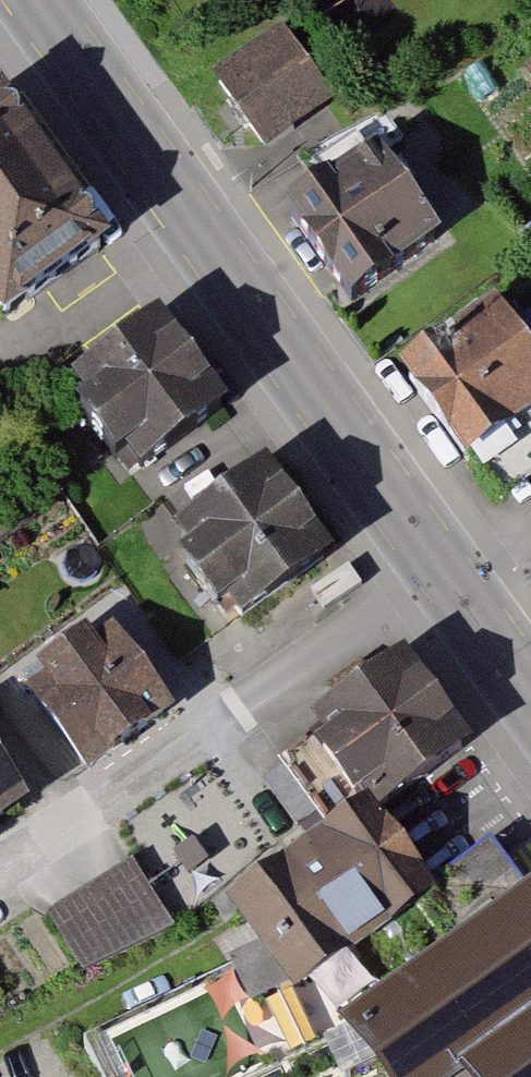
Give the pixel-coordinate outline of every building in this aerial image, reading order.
[(284,31),(209,80),(258,156),(334,107),(284,31)] [(522,70),(530,83),(530,64),(522,70)] [(8,90),(0,96),(0,297),(16,318),(120,250),(8,90)] [(365,154),(267,222),(334,318),(432,250),(365,154)] [(383,372),(450,468),(530,411),(530,375),(481,303),(383,372)] [(167,330),(71,394),(132,482),(230,418),(167,330)] [(337,564),(273,470),(176,534),(241,626),(337,564)] [(97,629),(15,689),(81,782),(168,722),(97,629)] [(471,750),(406,656),(308,724),(365,806),(374,818),(471,750)] [(32,804),(0,756),(0,826),(32,804)] [(365,806),(227,906),(292,1005),(426,907),(435,901),(426,890),(374,818),(365,806)] [(521,894),(490,846),(426,890),(435,901),(426,907),(453,943),(521,894)] [(168,937),(130,866),(47,919),(84,975),(168,937)] [(521,894),(453,943),(340,1022),(380,1076),(451,1076),(456,1073),(530,1020),(530,888),(521,894)] [(193,998),(85,1047),(100,1076),(225,1076),(193,998)] [(456,1073),(459,1076),(530,1076),(530,1020),(456,1073)] [(344,1059),(300,1076),(352,1076),(344,1059)]
